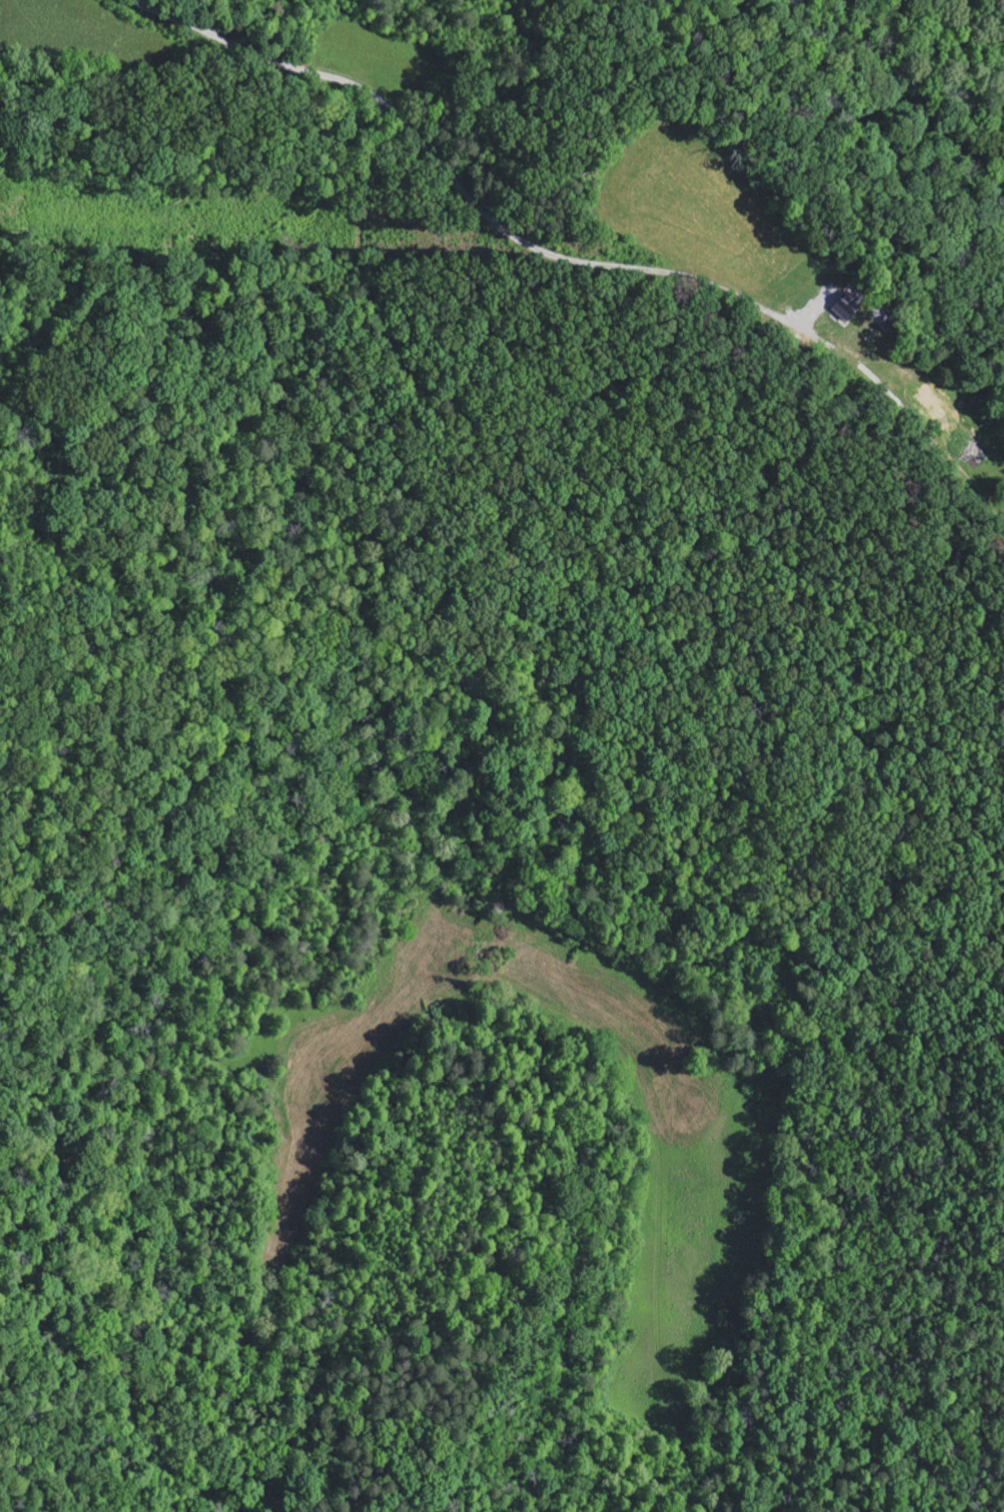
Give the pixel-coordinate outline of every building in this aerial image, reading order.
[(866,307),(854,293),(836,309),(848,323),(866,307)]
